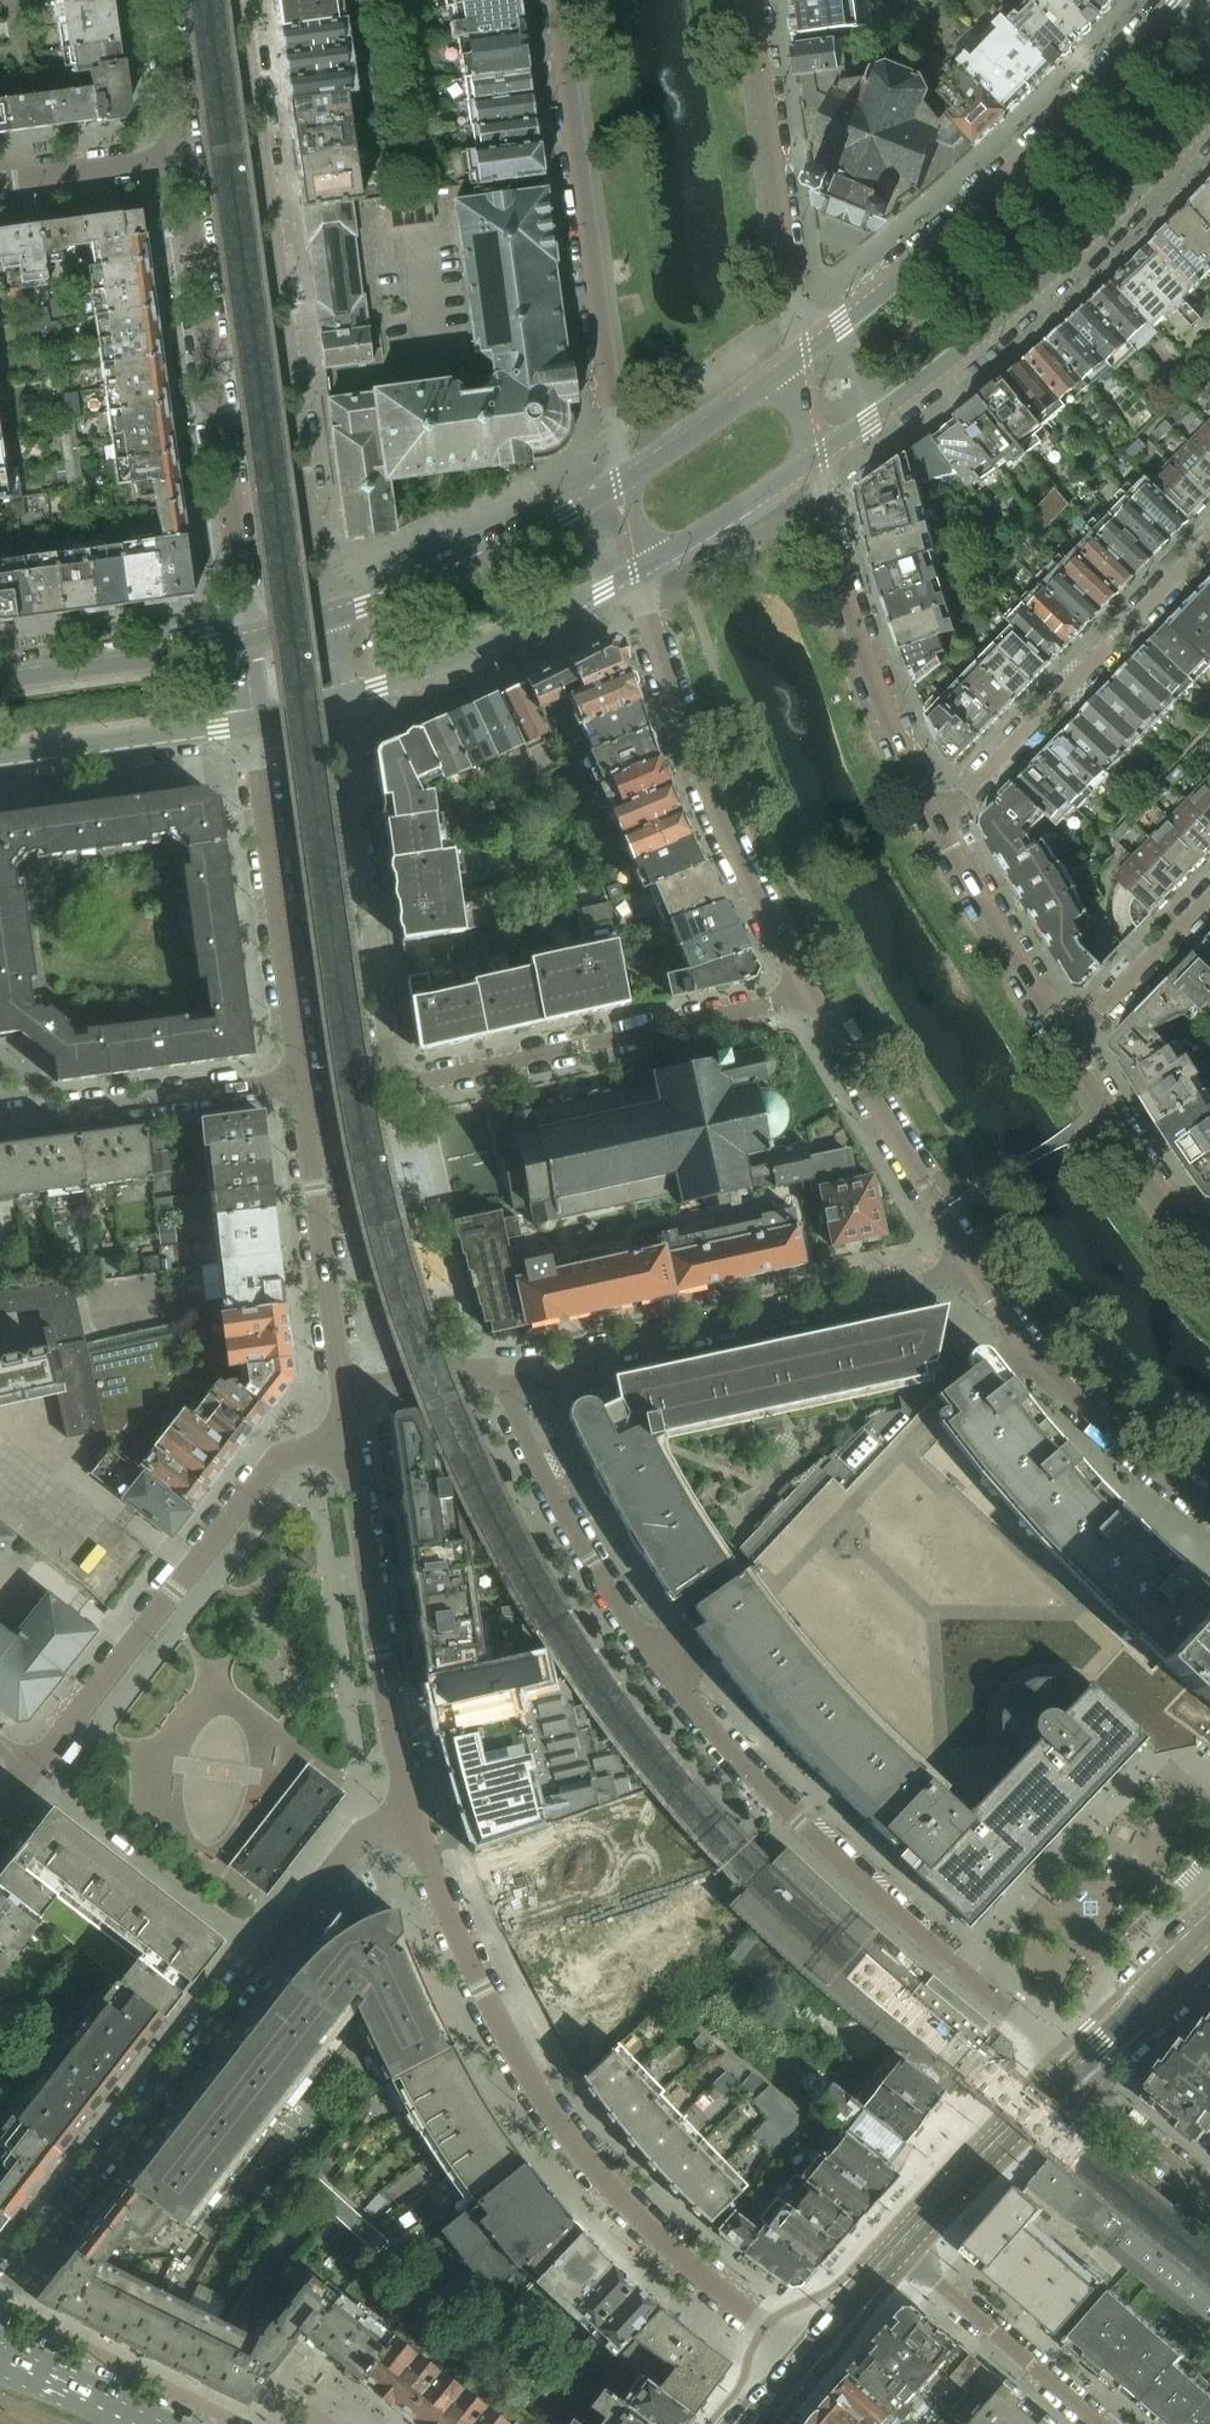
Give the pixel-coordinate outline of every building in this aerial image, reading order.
[(11,5),(11,0),(2,0),(4,15),(12,13),(11,5)] [(55,23),(113,15),(111,0),(52,0),(55,23)] [(218,0),(191,0),(193,15),(220,12),(218,0)] [(278,29),(342,20),(340,0),(274,0),(278,29)] [(450,5),(453,22),(447,23),(449,37),(455,36),(521,27),(518,0),(487,0),(452,5),(450,5)] [(793,3),(795,17),(790,21),(791,29),(797,31),(797,32),(791,33),(791,35),(859,24),(869,22),(866,0),(812,0),(793,3)] [(1029,0),(1009,0),(998,12),(1004,17),(1008,21),(1054,66),(1075,46),(1029,0)] [(1071,0),(1029,0),(1075,46),(1094,24),(1071,0)] [(1111,0),(1071,0),(1094,24),(1113,3),(1111,0)] [(24,27),(20,3),(11,5),(12,13),(15,29),(24,27)] [(226,55),(220,12),(193,15),(199,58),(226,55)] [(16,42),(15,29),(12,13),(4,15),(8,44),(16,42)] [(113,15),(55,23),(58,47),(66,46),(117,40),(113,15)] [(1054,66),(1008,21),(1004,17),(995,26),(1000,31),(987,45),(1032,89),(1054,66)] [(345,20),(342,20),(278,29),(281,53),(347,43),(345,20)] [(27,51),(24,27),(15,29),(16,42),(18,53),(27,51)] [(521,27),(455,36),(460,77),(462,77),(527,68),(521,27)] [(966,137),(945,116),(940,121),(926,103),(930,92),(933,91),(933,88),(929,88),(923,77),(925,75),(922,73),(921,74),(892,59),(893,56),(889,55),(888,57),(877,57),(875,62),(873,62),(871,65),(874,67),(873,68),(856,70),(856,63),(864,62),(862,43),(846,45),(845,36),(793,45),(797,76),(816,73),(819,94),(831,99),(812,146),(816,147),(814,154),(816,169),(811,183),(814,206),(824,210),(822,213),(826,215),(827,213),(835,216),(834,218),(837,219),(838,217),(852,223),(851,225),(854,226),(855,224),(863,227),(862,229),(866,231),(867,227),(877,231),(896,216),(901,203),(913,194),(916,187),(920,189),(939,142),(955,148),(966,137)] [(117,40),(66,46),(69,71),(86,68),(120,64),(117,40)] [(20,68),(18,53),(16,42),(8,44),(11,69),(20,68)] [(347,43),(281,53),(284,76),(351,67),(347,43)] [(1032,89),(987,45),(973,58),(968,53),(958,62),(1008,113),(1032,89)] [(29,67),(27,51),(18,53),(20,68),(29,67)] [(232,98),(226,55),(199,58),(205,102),(232,98)] [(1008,113),(958,62),(952,61),(957,67),(935,89),(953,108),(945,116),(966,137),(967,137),(975,145),(995,126),(1000,125),(1007,119),(1007,114),(1008,113)] [(120,64),(86,68),(88,87),(90,86),(94,120),(120,116),(120,115),(125,109),(126,109),(122,81),(125,77),(125,73),(121,70),(120,64)] [(351,67),(284,76),(288,101),(345,93),(354,92),(351,67)] [(527,68),(462,77),(466,101),(530,92),(527,68)] [(9,89),(8,74),(0,75),(0,90),(9,89)] [(90,86),(88,87),(46,92),(50,126),(94,120),(90,86)] [(0,98),(0,99),(4,132),(50,126),(46,92),(0,98)] [(530,92),(466,101),(469,125),(533,116),(530,92)] [(345,93),(288,101),(291,127),(348,119),(345,93)] [(238,141),(232,98),(205,102),(210,145),(238,141)] [(533,116),(469,125),(472,149),(537,140),(533,116)] [(348,119),(291,127),(295,153),(352,145),(348,119)] [(537,140),(472,149),(458,151),(462,173),(467,173),(468,185),(541,175),(540,164),(543,161),(542,154),(538,153),(537,140)] [(244,185),(238,141),(210,145),(216,188),(244,185)] [(352,145),(295,153),(298,178),(356,171),(352,145)] [(356,171),(298,178),(302,208),(350,201),(360,200),(356,171)] [(366,180),(376,179),(375,171),(365,172),(366,180)] [(249,222),(244,185),(216,188),(221,226),(249,222)] [(1202,194),(1189,206),(1209,227),(1209,192),(1207,189),(1202,194)] [(371,394),(327,400),(331,430),(330,430),(333,450),(345,538),(354,537),(362,536),(393,531),(386,479),(395,478),(406,477),(410,476),(434,473),(438,472),(479,467),(489,465),(490,468),(491,467),(524,463),(526,463),(526,460),(543,458),(549,456),(554,453),(559,450),(563,446),(566,442),(569,437),(571,431),(572,426),(572,420),(570,402),(573,402),(568,365),(565,365),(551,262),(553,262),(544,190),(511,194),(511,193),(509,193),(507,192),(505,194),(490,196),(487,195),(485,196),(484,197),(484,198),(454,202),(473,344),(477,344),(478,352),(490,361),(492,375),(479,392),(465,394),(454,385),(445,386),(445,382),(371,391),(371,394)] [(350,201),(302,208),(307,242),(309,242),(316,301),(314,302),(319,334),(367,328),(362,295),(360,295),(353,236),(355,235),(350,201)] [(431,205),(389,211),(391,227),(433,222),(431,205)] [(1169,226),(1209,268),(1209,227),(1189,206),(1169,226)] [(140,211),(78,219),(81,244),(88,243),(143,235),(140,211)] [(78,219),(35,225),(41,264),(42,263),(59,261),(58,251),(65,250),(65,246),(81,244),(78,219)] [(256,273),(249,222),(221,226),(228,276),(256,273)] [(35,225),(12,228),(17,266),(16,267),(19,288),(21,287),(45,284),(42,263),(41,264),(35,225)] [(1150,245),(1188,284),(1195,290),(1209,276),(1209,268),(1169,226),(1150,245)] [(0,230),(0,269),(16,267),(17,266),(12,228),(0,230)] [(143,235),(88,243),(91,265),(146,258),(143,235)] [(1188,284),(1150,245),(1149,245),(1144,248),(1137,257),(1137,258),(1131,264),(1192,327),(1201,319),(1184,302),(1195,290),(1188,284)] [(146,258),(91,265),(85,266),(88,291),(150,283),(146,258)] [(1192,327),(1131,264),(1112,283),(1156,329),(1166,319),(1182,336),(1192,327)] [(261,310),(256,273),(228,276),(233,313),(261,310)] [(150,283),(88,291),(92,316),(153,308),(150,283)] [(1156,329),(1112,283),(1090,302),(1128,340),(1136,348),(1156,329)] [(10,300),(22,299),(21,287),(19,288),(9,289),(10,300)] [(1128,340),(1090,302),(1069,320),(1106,360),(1112,367),(1115,370),(1137,350),(1136,348),(1128,340)] [(153,308),(92,316),(95,339),(156,330),(153,308)] [(266,349),(261,310),(233,313),(239,353),(266,349)] [(1106,360),(1069,320),(1048,339),(1090,386),(1112,367),(1106,360)] [(367,328),(319,334),(323,368),(371,361),(367,328)] [(156,330),(95,339),(98,362),(159,354),(156,330)] [(1090,386),(1048,339),(1024,359),(1065,407),(1090,386)] [(271,389),(266,349),(239,353),(244,393),(271,389)] [(159,354),(98,362),(102,387),(163,379),(159,354)] [(1065,407),(1024,359),(1002,378),(1041,426),(1042,427),(1065,407)] [(50,369),(52,389),(62,388),(61,385),(68,384),(67,367),(50,369)] [(1041,426),(1002,378),(994,386),(990,386),(985,390),(984,395),(980,398),(982,400),(1020,447),(1034,435),(1032,433),(1041,426)] [(163,379),(102,387),(105,411),(166,403),(163,379)] [(1209,389),(1202,382),(1189,396),(1196,403),(1209,389)] [(277,428),(271,389),(244,393),(249,431),(277,428)] [(972,407),(968,407),(961,413),(960,417),(956,420),(994,468),(995,470),(1010,458),(1014,462),(1025,453),(1020,447),(982,400),(972,407)] [(1191,408),(1184,401),(1171,415),(1178,422),(1191,408)] [(166,403),(105,411),(108,435),(169,426),(166,403)] [(935,438),(932,435),(930,437),(957,474),(968,489),(994,468),(956,420),(952,420),(945,425),(944,431),(935,438)] [(1173,427),(1166,420),(1152,434),(1160,441),(1173,427)] [(1206,425),(1188,444),(1209,466),(1209,430),(1206,425)] [(169,426),(108,435),(112,458),(173,450),(169,426)] [(282,467),(277,428),(249,431),(255,471),(282,467)] [(930,437),(907,454),(915,485),(918,484),(957,474),(930,437)] [(1133,459),(1146,445),(1139,439),(1126,452),(1133,459)] [(82,489),(78,444),(63,446),(67,490),(82,489)] [(1188,444),(1169,463),(1208,500),(1209,498),(1209,466),(1188,444)] [(173,450),(112,458),(115,483),(134,481),(134,480),(176,475),(173,450)] [(907,454),(862,486),(858,486),(856,492),(858,494),(863,516),(922,497),(918,484),(915,485),(907,454)] [(1208,500),(1169,463),(1151,483),(1189,520),(1197,512),(1199,514),(1206,506),(1204,504),(1208,500)] [(287,506),(282,467),(255,471),(260,510),(287,506)] [(134,480),(134,481),(136,498),(153,495),(159,536),(159,538),(184,534),(176,475),(134,480)] [(1189,520),(1151,483),(1146,478),(1136,488),(1130,482),(1123,488),(1173,536),(1189,520)] [(1057,486),(1035,508),(1050,523),(1072,500),(1057,486)] [(1173,536),(1123,488),(1116,495),(1122,501),(1112,512),(1155,554),(1173,536)] [(922,497),(863,516),(866,527),(864,532),(865,538),(870,541),(870,544),(929,524),(922,497)] [(14,499),(16,518),(25,517),(23,498),(14,499)] [(293,544),(287,506),(260,510),(265,548),(293,544)] [(1155,554),(1112,512),(1101,523),(1094,517),(1087,525),(1137,573),(1155,554)] [(1137,573),(1087,525),(1077,515),(1071,521),(1081,531),(1087,537),(1076,548),(1120,591),(1137,573)] [(929,524),(870,544),(873,555),(871,559),(872,565),(876,568),(877,572),(930,553),(936,551),(929,524)] [(184,534),(159,538),(159,536),(150,538),(150,540),(158,603),(176,601),(176,597),(193,595),(184,534)] [(150,540),(118,544),(126,604),(143,602),(143,605),(158,603),(150,540)] [(118,544),(85,549),(93,612),(111,609),(111,606),(126,604),(118,544)] [(297,574),(293,544),(265,548),(270,583),(297,574)] [(1005,576),(1017,559),(1000,548),(989,565),(1005,576)] [(1120,591),(1076,548),(1064,561),(1057,554),(1051,560),(1102,610),(1120,591)] [(85,549),(53,553),(61,613),(78,611),(78,614),(93,612),(85,549)] [(53,553),(20,558),(29,620),(47,618),(46,615),(61,613),(53,553)] [(930,553),(877,572),(880,579),(885,597),(938,578),(930,553)] [(0,560),(0,621),(13,619),(13,623),(29,620),(20,558),(0,560)] [(1102,610),(1051,560),(1045,567),(1050,573),(1040,584),(1084,628),(1102,610)] [(938,578),(885,597),(887,603),(894,623),(946,604),(938,578)] [(1170,623),(1209,663),(1209,581),(1170,623)] [(1084,628),(1040,584),(1030,595),(1026,592),(1019,599),(1022,602),(1067,646),(1084,628)] [(1067,646),(1022,602),(1014,611),(1010,608),(1003,616),(1011,625),(1051,662),(1067,646)] [(946,604),(894,623),(903,649),(939,636),(955,630),(946,604)] [(1151,642),(1193,683),(1209,666),(1209,663),(1170,623),(1151,642)] [(1051,662),(1011,625),(993,643),(1033,681),(1051,662)] [(612,640),(570,661),(584,692),(628,672),(621,643),(622,640),(613,636),(612,640)] [(939,636),(903,649),(915,684),(939,664),(936,655),(944,653),(939,636)] [(1151,642),(1134,660),(1176,701),(1193,683),(1151,642)] [(1033,681),(993,643),(976,661),(1015,700),(1033,681)] [(1134,660),(1116,678),(1159,719),(1176,701),(1134,660)] [(540,676),(527,682),(541,711),(568,699),(584,692),(570,661),(549,671),(547,667),(537,671),(540,676)] [(1015,700),(976,661),(958,679),(997,718),(1015,700)] [(628,672),(584,692),(568,699),(580,727),(639,702),(628,672)] [(1116,678),(1099,696),(1141,737),(1159,719),(1116,678)] [(997,718),(958,679),(940,698),(980,736),(997,718)] [(541,711),(527,682),(516,687),(511,687),(505,689),(502,695),(501,695),(521,744),(525,752),(543,744),(539,736),(551,731),(541,711)] [(501,695),(474,707),(498,755),(521,744),(501,695)] [(1099,696),(1082,714),(1125,755),(1141,737),(1099,696)] [(980,736),(940,698),(926,713),(948,758),(957,760),(980,736)] [(646,715),(643,707),(640,705),(639,702),(580,727),(591,753),(648,729),(644,718),(646,715)] [(474,707),(448,719),(471,767),(498,755),(474,707)] [(1082,714),(1064,732),(1104,770),(1107,773),(1125,755),(1082,714)] [(448,719),(419,731),(439,771),(443,780),(471,767),(448,719)] [(648,729),(591,753),(589,754),(595,770),(589,773),(594,784),(601,781),(658,757),(648,729)] [(405,736),(405,737),(393,742),(413,782),(439,771),(419,731),(419,730),(411,731),(405,736)] [(1064,732),(1047,750),(1093,793),(1101,785),(1095,780),(1104,770),(1064,732)] [(419,794),(413,782),(393,742),(380,747),(377,745),(372,754),(375,755),(385,822),(433,814),(433,813),(431,792),(419,794)] [(1184,760),(1191,766),(1205,752),(1198,746),(1184,760)] [(1047,750),(1030,767),(1071,804),(1081,795),(1087,800),(1093,793),(1047,750)] [(658,757),(601,781),(612,808),(668,784),(658,757)] [(1166,778),(1173,785),(1187,771),(1180,764),(1166,778)] [(1071,804),(1030,767),(1029,768),(1026,768),(1018,777),(1018,780),(1013,785),(1044,814),(1055,825),(1067,813),(1071,817),(1078,810),(1071,804)] [(326,804),(322,770),(295,778),(299,808),(300,808),(326,804)] [(1114,876),(1135,897),(1134,898),(1133,900),(1132,902),(1132,903),(1131,907),(1130,909),(1130,911),(1130,913),(1131,915),(1131,917),(1132,919),(1133,920),(1135,924),(1137,927),(1139,928),(1159,907),(1162,909),(1169,901),(1167,899),(1209,854),(1209,777),(1114,876)] [(1148,797),(1155,804),(1168,790),(1161,783),(1148,797)] [(450,789),(457,804),(467,799),(460,784),(450,789)] [(668,784),(612,808),(607,816),(610,822),(616,823),(621,836),(679,811),(675,800),(676,800),(675,792),(670,785),(669,786),(668,784)] [(1013,785),(988,811),(1028,832),(1044,814),(1013,785)] [(207,789),(160,795),(166,833),(173,832),(184,841),(185,849),(226,844),(220,798),(217,799),(207,791),(207,789)] [(160,795),(111,802),(90,804),(96,846),(114,844),(116,850),(149,846),(148,839),(167,836),(166,833),(160,795)] [(1130,816),(1137,823),(1150,809),(1143,802),(1130,816)] [(20,814),(25,853),(26,856),(44,854),(45,860),(81,855),(80,848),(96,846),(90,804),(20,814)] [(331,841),(326,804),(300,808),(306,844),(305,844),(305,846),(332,843),(332,840),(331,841)] [(433,814),(385,822),(390,859),(451,851),(452,851),(446,811),(433,813),(433,814)] [(679,811),(621,836),(618,841),(622,850),(628,851),(629,854),(609,863),(612,871),(633,863),(691,838),(686,827),(687,827),(686,819),(681,812),(680,813),(679,811)] [(1028,832),(988,811),(983,816),(982,825),(1005,864),(1034,845),(1031,841),(1032,839),(1028,832)] [(0,817),(0,876),(10,875),(9,867),(19,854),(25,853),(20,814),(0,817)] [(1119,842),(1132,828),(1125,821),(1111,835),(1119,842)] [(691,838),(633,863),(637,872),(634,873),(642,890),(649,887),(703,864),(702,862),(703,857),(701,852),(696,850),(691,838)] [(1034,845),(1005,864),(1018,887),(1054,866),(1057,864),(1043,840),(1034,845)] [(337,883),(332,845),(333,845),(332,843),(305,846),(305,848),(306,848),(311,885),(310,885),(310,887),(337,883)] [(226,844),(185,849),(188,867),(182,868),(186,895),(192,894),(195,915),(235,909),(226,844)] [(459,906),(455,875),(451,851),(390,859),(398,914),(459,906)] [(703,864),(649,887),(665,924),(669,923),(722,904),(720,900),(720,897),(717,889),(714,888),(710,880),(711,877),(708,870),(705,868),(703,864)] [(1054,866),(1018,887),(1032,911),(1067,890),(1054,866)] [(10,875),(0,876),(0,948),(24,945),(21,924),(28,923),(24,892),(16,893),(14,874),(10,875)] [(342,922),(337,885),(337,883),(310,887),(311,889),(311,888),(317,925),(316,925),(316,927),(343,924),(342,922)] [(573,887),(534,894),(537,908),(576,900),(573,887)] [(1067,890),(1032,911),(1049,940),(1073,921),(1075,919),(1081,914),(1073,900),(1079,896),(1073,887),(1068,891),(1067,890)] [(521,897),(524,917),(537,915),(534,895),(521,897)] [(628,1006),(608,904),(578,909),(585,947),(528,960),(529,966),(541,1025),(613,1009),(628,1006)] [(722,904),(669,923),(679,946),(733,926),(734,923),(730,916),(727,914),(722,904)] [(572,905),(547,910),(549,921),(574,916),(572,905)] [(463,931),(459,906),(398,914),(402,939),(463,931)] [(235,909),(195,915),(197,932),(191,933),(196,962),(201,961),(204,980),(244,975),(235,909)] [(1101,961),(1075,919),(1073,921),(1049,940),(1075,983),(1074,987),(1084,988),(1084,984),(1103,965),(1101,961)] [(348,962),(343,926),(343,924),(316,927),(316,929),(317,929),(322,965),(322,967),(349,964),(349,962),(348,962)] [(733,926),(679,946),(689,970),(746,950),(747,946),(743,939),(740,938),(733,926)] [(1196,951),(1209,965),(1209,937),(1196,951)] [(0,948),(0,1018),(33,1014),(33,1011),(29,981),(36,980),(33,963),(26,964),(24,945),(0,948)] [(636,974),(631,948),(622,950),(627,976),(636,974)] [(746,950),(689,970),(666,974),(671,997),(753,979),(757,970),(746,950)] [(1199,1003),(1205,1008),(1209,1003),(1209,965),(1196,951),(1172,977),(1199,1003)] [(354,1002),(349,966),(349,964),(322,967),(322,970),(323,970),(328,1005),(327,1005),(327,1008),(355,1004),(355,1002),(354,1002)] [(473,979),(473,984),(483,1038),(541,1025),(529,966),(473,979)] [(244,975),(204,980),(209,1011),(213,1011),(214,1021),(219,1061),(255,1056),(244,975)] [(439,1048),(429,994),(426,975),(408,978),(417,1046),(415,1049),(423,1054),(425,1051),(439,1048)] [(1172,977),(1150,999),(1142,1008),(1161,1027),(1179,1017),(1187,1015),(1199,1003),(1172,977)] [(473,984),(429,994),(439,1048),(483,1038),(473,984)] [(361,1042),(354,1007),(355,1007),(355,1004),(327,1008),(328,1010),(334,1046),(361,1042)] [(1161,1027),(1142,1008),(1114,1037),(1113,1038),(1112,1039),(1112,1041),(1111,1042),(1111,1044),(1112,1045),(1112,1047),(1113,1048),(1114,1049),(1123,1058),(1121,1059),(1121,1061),(1128,1072),(1158,1054),(1153,1045),(1163,1035),(1157,1030),(1161,1027)] [(33,1011),(33,1014),(0,1018),(0,1035),(20,1032),(54,1059),(58,1083),(76,1080),(71,1041),(74,1041),(73,1034),(67,1029),(69,1025),(49,1011),(46,1013),(40,1010),(33,1011)] [(214,1021),(184,1025),(189,1065),(219,1061),(214,1021)] [(142,1031),(126,1033),(132,1073),(189,1065),(184,1025),(167,1027),(166,1022),(142,1025),(142,1031)] [(87,1039),(74,1041),(71,1041),(76,1080),(132,1073),(126,1033),(110,1035),(109,1029),(86,1032),(87,1039)] [(361,1042),(334,1046),(333,1046),(338,1088),(340,1088),(367,1083),(367,1082),(368,1082),(362,1042),(361,1042)] [(1143,1096),(1201,1059),(1206,1056),(1202,1049),(1191,1056),(1188,1052),(1180,1058),(1172,1045),(1158,1054),(1128,1072),(1143,1096)] [(800,1145),(799,1138),(785,1141),(782,1136),(784,1134),(785,1131),(787,1128),(788,1125),(788,1122),(788,1119),(788,1116),(788,1113),(787,1110),(786,1107),(784,1104),(782,1102),(780,1099),(778,1097),(776,1095),(773,1094),(770,1093),(767,1092),(765,1084),(767,1083),(767,1080),(769,1079),(771,1078),(773,1076),(774,1074),(776,1072),(776,1070),(777,1067),(777,1065),(776,1062),(776,1060),(774,1058),(773,1056),(771,1054),(769,1053),(767,1052),(764,1051),(762,1051),(759,1051),(758,1049),(740,1053),(739,1050),(715,1055),(715,1058),(699,1062),(697,1052),(673,1057),(675,1067),(651,1072),(653,1083),(533,1110),(532,1109),(531,1107),(530,1105),(528,1104),(527,1103),(525,1103),(523,1102),(521,1102),(519,1102),(517,1103),(516,1104),(514,1105),(513,1106),(511,1108),(511,1110),(510,1112),(510,1114),(510,1116),(509,1116),(513,1135),(498,1138),(514,1210),(529,1207),(533,1226),(536,1226),(537,1227),(538,1229),(539,1230),(540,1231),(541,1232),(543,1233),(545,1234),(546,1234),(548,1234),(550,1234),(553,1233),(555,1231),(556,1230),(558,1228),(558,1226),(559,1224),(559,1222),(559,1221),(678,1193),(681,1204),(705,1199),(707,1208),(730,1204),(728,1193),(739,1191),(739,1193),(774,1185),(775,1189),(810,1181),(815,1180),(810,1159),(806,1144),(800,1145)] [(1202,1092),(1193,1078),(1207,1069),(1201,1059),(1143,1096),(1158,1121),(1202,1092)] [(374,1118),(371,1103),(367,1083),(340,1088),(342,1106),(346,1124),(345,1125),(345,1127),(376,1120),(375,1118),(374,1118)] [(1158,1121),(1173,1145),(1209,1119),(1209,1104),(1209,1105),(1202,1092),(1158,1121)] [(262,1113),(202,1121),(205,1148),(211,1147),(266,1139),(264,1128),(262,1113)] [(1173,1145),(1179,1155),(1190,1171),(1209,1156),(1209,1119),(1173,1145)] [(382,1157),(375,1122),(376,1122),(376,1120),(345,1127),(346,1129),(354,1164),(353,1165),(353,1167),(384,1159),(383,1157),(382,1157)] [(148,1129),(113,1134),(120,1183),(154,1178),(148,1129)] [(113,1134),(79,1139),(86,1187),(120,1183),(113,1134)] [(79,1139),(45,1143),(51,1192),(86,1187),(79,1139)] [(266,1139),(211,1147),(205,1148),(207,1171),(268,1163),(266,1139)] [(45,1143),(11,1148),(18,1197),(51,1192),(45,1143)] [(0,1150),(0,1199),(18,1197),(11,1148),(0,1150)] [(848,1150),(810,1159),(815,1180),(810,1181),(813,1191),(819,1190),(824,1210),(818,1212),(821,1225),(826,1224),(832,1246),(862,1240),(868,1243),(877,1241),(879,1237),(884,1236),(877,1201),(880,1197),(877,1184),(874,1183),(872,1176),(854,1179),(848,1150)] [(1190,1171),(1207,1195),(1209,1196),(1209,1156),(1190,1171)] [(391,1197),(383,1162),(384,1161),(384,1159),(353,1167),(354,1168),(363,1204),(362,1204),(362,1206),(393,1199),(392,1197),(391,1197)] [(268,1163),(207,1171),(210,1195),(217,1194),(271,1187),(268,1163)] [(271,1187),(217,1194),(210,1195),(212,1218),(274,1212),(271,1187)] [(401,1236),(392,1201),(393,1201),(393,1199),(362,1206),(363,1209),(364,1209),(373,1244),(372,1244),(373,1246),(403,1238),(402,1236),(401,1236)] [(806,1265),(799,1225),(797,1225),(793,1209),(760,1216),(761,1221),(678,1239),(676,1230),(661,1233),(663,1243),(662,1243),(673,1294),(806,1265)] [(274,1212),(212,1218),(215,1242),(276,1235),(274,1212)] [(524,1327),(511,1265),(506,1240),(521,1237),(517,1217),(502,1220),(500,1212),(454,1222),(457,1238),(459,1238),(463,1255),(464,1255),(468,1272),(470,1272),(474,1289),(475,1289),(479,1306),(481,1306),(485,1323),(490,1322),(492,1332),(491,1332),(492,1334),(524,1327)] [(276,1235),(215,1242),(217,1266),(279,1259),(276,1235)] [(412,1275),(402,1241),(403,1240),(403,1238),(373,1246),(373,1249),(374,1248),(385,1284),(384,1285),(385,1287),(414,1277),(413,1274),(412,1275)] [(673,1294),(662,1243),(637,1248),(638,1255),(579,1267),(577,1261),(552,1266),(550,1257),(511,1265),(524,1327),(564,1319),(563,1317),(673,1294)] [(279,1259),(217,1266),(220,1290),(281,1283),(279,1259)] [(424,1313),(413,1279),(414,1279),(414,1277),(385,1287),(385,1289),(386,1289),(396,1322),(424,1313)] [(284,1307),(281,1283),(220,1290),(222,1314),(230,1314),(284,1307)] [(86,1346),(74,1285),(0,1295),(0,1317),(40,1312),(47,1348),(0,1359),(0,1395),(54,1383),(57,1397),(65,1439),(102,1430),(84,1346),(86,1346)] [(569,1416),(571,1422),(586,1454),(608,1494),(618,1514),(642,1553),(653,1572),(673,1601),(674,1601),(728,1565),(727,1563),(719,1551),(717,1552),(708,1537),(698,1523),(700,1522),(684,1495),(682,1496),(666,1467),(668,1466),(659,1452),(654,1454),(648,1443),(662,1437),(661,1434),(676,1431),(675,1429),(708,1422),(709,1424),(738,1417),(738,1415),(771,1408),(771,1410),(801,1404),(800,1402),(833,1395),(834,1397),(863,1390),(863,1388),(896,1381),(902,1409),(903,1412),(929,1406),(981,1365),(979,1364),(989,1357),(990,1357),(991,1357),(991,1356),(1009,1378),(1010,1377),(992,1355),(986,1349),(979,1348),(975,1349),(970,1353),(959,1340),(943,1328),(948,1305),(614,1376),(619,1399),(602,1408),(598,1403),(592,1399),(586,1398),(579,1400),(574,1404),(570,1409),(569,1416)] [(284,1307),(230,1314),(222,1314),(222,1315),(221,1315),(225,1342),(288,1333),(287,1330),(289,1327),(289,1319),(285,1317),(284,1307)] [(432,1334),(425,1313),(424,1313),(396,1322),(395,1322),(401,1340),(420,1337),(432,1334)] [(180,1324),(170,1326),(174,1357),(184,1356),(183,1348),(180,1324)] [(254,1431),(208,1395),(187,1379),(175,1370),(175,1364),(174,1357),(170,1326),(86,1346),(109,1446),(121,1443),(132,1430),(161,1392),(175,1404),(183,1410),(237,1452),(254,1431)] [(288,1333),(225,1342),(228,1368),(245,1366),(291,1359),(290,1347),(292,1344),(291,1336),(288,1334),(288,1333)] [(194,1374),(191,1346),(183,1348),(184,1356),(185,1363),(187,1375),(194,1374)] [(1157,1542),(1062,1441),(1043,1419),(1010,1377),(1009,1378),(991,1356),(991,1357),(990,1357),(989,1357),(979,1364),(981,1365),(929,1406),(903,1412),(902,1409),(877,1415),(817,1468),(727,1563),(728,1565),(674,1601),(716,1659),(716,1660),(765,1719),(816,1773),(830,1787),(840,1797),(893,1846),(897,1842),(920,1864),(911,1874),(970,1928),(972,1927),(1014,1882),(1149,1738),(1147,1736),(1146,1737),(1142,1734),(1153,1722),(1161,1713),(1184,1730),(1192,1735),(1209,1748),(1209,1592),(1157,1542)] [(245,1366),(228,1368),(217,1370),(232,1382),(245,1391),(270,1410),(290,1385),(295,1384),(297,1381),(297,1376),(293,1373),(291,1359),(245,1366)] [(185,1363),(175,1364),(175,1370),(187,1379),(187,1375),(185,1363)] [(245,1391),(232,1382),(227,1383),(224,1386),(218,1383),(208,1395),(254,1431),(270,1410),(245,1391)] [(458,1401),(452,1387),(421,1394),(427,1409),(430,1415),(458,1401)] [(476,1445),(460,1407),(458,1401),(430,1415),(440,1439),(448,1457),(448,1458),(449,1460),(478,1447),(476,1445)] [(237,1452),(183,1410),(169,1429),(222,1471),(237,1452)] [(393,1425),(400,1479),(434,1474),(431,1449),(419,1418),(415,1412),(413,1410),(395,1414),(393,1416),(393,1425)] [(222,1471),(169,1429),(155,1448),(207,1489),(222,1471)] [(207,1489),(155,1448),(132,1430),(121,1443),(116,1449),(191,1509),(207,1489)] [(496,1490),(478,1451),(479,1450),(478,1447),(449,1460),(450,1463),(451,1463),(471,1503),(496,1490)] [(139,1512),(168,1534),(171,1537),(190,1513),(110,1450),(100,1463),(91,1475),(139,1512)] [(434,1474),(400,1479),(404,1505),(447,1500),(443,1474),(434,1474)] [(508,1513),(496,1490),(471,1503),(479,1520),(508,1513)] [(447,1500),(404,1505),(410,1549),(445,1544),(453,1543),(447,1500)] [(536,1564),(508,1513),(479,1520),(506,1573),(521,1568),(536,1564)] [(0,1525),(0,1558),(16,1538),(0,1525)] [(445,1544),(410,1549),(413,1575),(470,1567),(466,1541),(453,1543),(445,1544)] [(491,1564),(486,1556),(479,1557),(479,1566),(491,1564)] [(520,1595),(544,1577),(536,1564),(521,1568),(506,1573),(520,1595)] [(470,1567),(413,1575),(417,1601),(473,1593),(470,1567)] [(565,1612),(544,1577),(520,1595),(541,1630),(565,1612)] [(473,1593),(417,1601),(420,1626),(477,1619),(473,1593)] [(18,1721),(28,1720),(60,1679),(60,1677),(96,1632),(94,1630),(49,1596),(13,1641),(0,1631),(0,1707),(18,1721)] [(592,1654),(565,1612),(541,1630),(568,1672),(592,1654)] [(477,1619),(420,1626),(424,1653),(480,1645),(477,1619)] [(484,1670),(480,1645),(424,1653),(426,1668),(429,1683),(484,1671),(484,1670)] [(615,1688),(592,1654),(568,1672),(591,1706),(615,1688)] [(347,1785),(313,1758),(205,1676),(191,1694),(161,1732),(112,1795),(219,1879),(223,1881),(254,1905),(261,1896),(347,1785)] [(643,1791),(611,1751),(595,1754),(589,1729),(578,1731),(573,1708),(569,1693),(561,1681),(513,1691),(519,1716),(439,1733),(449,1773),(472,1850),(602,1806),(643,1791)] [(638,1719),(616,1690),(615,1688),(591,1706),(615,1739),(638,1719)] [(519,1716),(513,1691),(434,1708),(439,1733),(519,1716)] [(1193,1743),(1192,1735),(1184,1730),(1161,1713),(1142,1734),(1146,1737),(1147,1736),(1149,1738),(1151,1751),(1193,1743)] [(663,1751),(639,1720),(638,1719),(615,1739),(639,1770),(640,1771),(663,1751)] [(684,1776),(665,1753),(663,1751),(640,1771),(661,1797),(684,1776)] [(709,1805),(686,1778),(684,1776),(661,1797),(687,1826),(709,1805)] [(762,1861),(742,1841),(717,1814),(709,1805),(687,1826),(740,1882),(762,1861)] [(199,1922),(84,1832),(53,1807),(0,1876),(0,1888),(16,1901),(41,1920),(116,1979),(140,1997),(165,2017),(225,1942),(199,1922)] [(935,1979),(905,1954),(845,1901),(788,1847),(768,1867),(762,1861),(740,1882),(745,1888),(746,1910),(761,1924),(768,1931),(775,1938),(801,1961),(836,1991),(889,2034),(896,2027),(920,1997),(935,1979)] [(16,1901),(0,1888),(0,1920),(25,1940),(41,1920),(16,1901)] [(438,2029),(409,1968),(403,1951),(398,1939),(403,1933),(394,1909),(387,1911),(384,1911),(378,1913),(373,1915),(365,1918),(362,1920),(348,1928),(339,1916),(340,1915),(338,1914),(128,2184),(170,2215),(188,2228),(327,2052),(327,2051),(326,2050),(358,2010),(361,2017),(357,2024),(368,2052),(385,2082),(391,2079),(447,2049),(438,2029)] [(10,1959),(25,1940),(0,1920),(0,1951),(10,1959)] [(789,1968),(748,1935),(728,1960),(770,1993),(785,1973),(789,1968)] [(10,1959),(0,1951),(0,1972),(10,1959)] [(165,2017),(140,1997),(116,1979),(100,2000),(150,2038),(165,2017)] [(983,2055),(1001,2034),(935,1979),(920,1997),(896,2027),(889,2034),(954,2087),(963,2076),(981,2091),(1001,2070),(983,2055)] [(855,2020),(832,2002),(818,1991),(803,2012),(815,2022),(812,2026),(836,2044),(855,2020)] [(105,2096),(150,2038),(100,2000),(55,2057),(105,2096)] [(663,2023),(673,2013),(664,2003),(653,2013),(663,2023)] [(944,2092),(893,2051),(855,2020),(836,2044),(874,2074),(925,2117),(944,2092)] [(1189,2054),(1209,2071),(1209,2032),(1206,2029),(1200,2032),(1195,2039),(1194,2045),(1195,2046),(1189,2054)] [(692,2045),(703,2053),(712,2042),(701,2033),(692,2045)] [(641,2067),(617,2041),(581,2075),(589,2087),(587,2089),(593,2097),(595,2095),(602,2104),(641,2067)] [(453,2045),(447,2049),(391,2079),(392,2082),(398,2078),(413,2108),(425,2129),(438,2150),(452,2171),(476,2204),(526,2164),(525,2162),(517,2152),(507,2137),(496,2121),(487,2107),(477,2090),(472,2081),(464,2066),(457,2052),(453,2045)] [(1209,2108),(1209,2071),(1189,2054),(1182,2049),(1176,2052),(1171,2059),(1170,2065),(1171,2066),(1166,2074),(1209,2108)] [(717,2064),(727,2073),(737,2061),(726,2053),(717,2064)] [(105,2096),(55,2057),(10,2115),(60,2153),(105,2096)] [(737,2061),(727,2073),(738,2081),(747,2069),(737,2061)] [(641,2067),(602,2104),(608,2112),(606,2114),(612,2123),(615,2121),(621,2129),(663,2089),(641,2067)] [(829,2074),(843,2086),(850,2077),(838,2068),(834,2068),(829,2074)] [(1146,2098),(1199,2142),(1209,2129),(1209,2120),(1205,2117),(1209,2110),(1209,2108),(1166,2074),(1160,2070),(1159,2070),(1156,2070),(1154,2072),(1152,2072),(1151,2073),(1149,2075),(1148,2077),(1147,2080),(1147,2083),(1146,2084),(1147,2087),(1152,2090),(1146,2098)] [(925,2117),(874,2074),(853,2099),(904,2141),(905,2142),(925,2117)] [(904,2141),(853,2099),(832,2082),(811,2105),(846,2133),(884,2164),(885,2165),(904,2141)] [(753,2101),(759,2108),(776,2092),(770,2085),(753,2101)] [(663,2089),(621,2129),(628,2137),(625,2139),(632,2147),(635,2145),(641,2153),(681,2115),(661,2095),(665,2092),(663,2089)] [(776,2092),(759,2108),(765,2114),(782,2098),(776,2092)] [(765,2114),(770,2119),(771,2121),(776,2116),(788,2104),(782,2098),(765,2114)] [(794,2110),(788,2104),(776,2116),(782,2123),(794,2110)] [(799,2115),(794,2110),(782,2123),(791,2133),(799,2126),(799,2115)] [(10,2115),(1,2127),(5,2130),(0,2137),(0,2148),(4,2152),(40,2179),(60,2153),(10,2115)] [(681,2115),(641,2153),(648,2161),(646,2163),(655,2173),(657,2170),(663,2177),(703,2138),(681,2115)] [(791,2133),(782,2123),(776,2116),(771,2121),(770,2119),(765,2124),(782,2142),(791,2133)] [(782,2142),(765,2124),(759,2129),(776,2147),(782,2142)] [(776,2147),(759,2129),(753,2135),(770,2153),(776,2147)] [(1125,2174),(1074,2132),(1056,2154),(1029,2187),(1072,2224),(1073,2223),(1084,2210),(1091,2217),(1104,2201),(1110,2196),(1108,2194),(1125,2174)] [(884,2164),(846,2133),(832,2148),(826,2144),(820,2152),(875,2201),(899,2175),(885,2165),(884,2164)] [(703,2138),(663,2177),(670,2184),(668,2186),(675,2194),(677,2192),(685,2199),(725,2161),(703,2138)] [(875,2201),(820,2152),(819,2151),(811,2160),(817,2165),(805,2178),(855,2223),(875,2201)] [(4,2152),(0,2157),(0,2213),(9,2220),(40,2179),(4,2152)] [(725,2161),(685,2199),(692,2206),(690,2209),(698,2216),(700,2214),(710,2223),(712,2221),(711,2221),(748,2186),(725,2161)] [(492,2283),(571,2219),(526,2164),(476,2204),(442,2232),(485,2288),(492,2283)] [(377,2254),(389,2242),(313,2173),(302,2185),(377,2254)] [(1156,2200),(1127,2175),(1125,2174),(1108,2194),(1110,2196),(1110,2195),(1119,2203),(1119,2204),(1139,2220),(1140,2220),(1156,2200)] [(855,2223),(805,2178),(791,2194),(781,2185),(774,2192),(778,2196),(835,2246),(855,2223)] [(75,2254),(95,2270),(100,2261),(104,2263),(117,2244),(130,2243),(136,2236),(143,2241),(151,2241),(170,2215),(128,2184),(75,2253),(75,2254)] [(1046,2210),(1025,2192),(1020,2187),(964,2251),(1067,2341),(1112,2290),(1035,2223),(1046,2210)] [(1122,2242),(1101,2225),(1114,2209),(1119,2204),(1119,2203),(1110,2195),(1110,2196),(1104,2201),(1091,2217),(1084,2210),(1073,2223),(1129,2270),(1142,2280),(1152,2268),(1130,2249),(1144,2234),(1148,2228),(1148,2227),(1140,2220),(1139,2220),(1134,2226),(1122,2242)] [(835,2246),(778,2196),(759,2219),(762,2221),(815,2268),(835,2246)] [(1187,2226),(1158,2201),(1156,2200),(1140,2220),(1148,2227),(1148,2228),(1170,2246),(1187,2226)] [(735,2209),(717,2230),(740,2250),(759,2229),(757,2227),(735,2209)] [(9,2220),(0,2213),(0,2231),(9,2220)] [(533,2281),(581,2230),(571,2219),(492,2283),(513,2302),(533,2281)] [(815,2268),(762,2221),(757,2227),(759,2229),(740,2250),(743,2252),(790,2287),(799,2285),(815,2268)] [(1196,2233),(1187,2226),(1170,2246),(1171,2247),(1201,2272),(1209,2262),(1209,2245),(1196,2233)] [(1201,2272),(1171,2247),(1170,2246),(1148,2228),(1144,2234),(1130,2249),(1152,2268),(1142,2280),(1174,2306),(1201,2272)] [(581,2230),(533,2281),(543,2290),(549,2296),(595,2246),(582,2232),(581,2230)] [(595,2246),(549,2296),(565,2311),(611,2262),(595,2246)] [(101,2332),(129,2276),(104,2263),(100,2261),(95,2270),(75,2254),(67,2264),(66,2263),(38,2300),(101,2332)] [(611,2262),(565,2311),(587,2332),(633,2284),(611,2262)] [(1201,2272),(1209,2279),(1209,2262),(1201,2272)] [(1201,2272),(1174,2306),(1205,2332),(1209,2326),(1209,2279),(1201,2272)] [(160,2361),(188,2305),(129,2276),(101,2332),(160,2361)] [(309,2277),(272,2325),(292,2340),(293,2339),(300,2329),(306,2334),(335,2297),(309,2277)] [(513,2302),(492,2283),(485,2288),(499,2302),(506,2309),(513,2302)] [(636,2287),(633,2284),(587,2332),(614,2357),(660,2308),(636,2287)] [(374,2291),(390,2303),(395,2297),(379,2285),(374,2291)] [(1126,2392),(1170,2340),(1112,2290),(1067,2341),(1126,2392)] [(339,2292),(335,2297),(306,2334),(308,2335),(307,2337),(358,2377),(392,2334),(339,2292)] [(218,2390),(246,2334),(188,2305),(160,2361),(190,2376),(218,2390)] [(909,2307),(892,2325),(942,2369),(963,2345),(918,2306),(909,2307)] [(686,2330),(660,2308),(614,2357),(613,2358),(636,2375),(692,2417),(731,2363),(686,2330)] [(294,2340),(293,2339),(292,2340),(272,2325),(269,2323),(257,2340),(246,2334),(218,2390),(246,2404),(294,2340)] [(942,2369),(892,2325),(871,2349),(916,2389),(921,2393),(942,2369)] [(392,2334),(358,2377),(380,2395),(414,2352),(392,2334)] [(528,2350),(532,2344),(525,2337),(512,2349),(512,2350),(519,2358),(528,2350)] [(1170,2340),(1126,2392),(1145,2408),(1189,2356),(1170,2340)] [(871,2349),(852,2372),(902,2416),(906,2419),(915,2409),(906,2401),(916,2389),(871,2349)] [(532,2418),(561,2380),(528,2350),(519,2358),(491,2388),(532,2418)] [(414,2352),(380,2395),(403,2413),(437,2370),(414,2352)] [(1023,2407),(1028,2402),(973,2354),(953,2377),(970,2392),(952,2414),(963,2423),(1008,2423),(1023,2407)] [(1209,2406),(1209,2382),(1195,2369),(1199,2365),(1189,2356),(1145,2408),(1163,2423),(1195,2423),(1209,2406)] [(403,2413),(416,2423),(433,2423),(461,2389),(437,2370),(403,2413)] [(832,2393),(867,2423),(896,2423),(902,2416),(852,2372),(832,2393)] [(636,2375),(617,2400),(650,2423),(687,2423),(692,2417),(636,2375)] [(433,2423),(467,2423),(482,2406),(461,2389),(433,2423)] [(601,2419),(597,2423),(650,2423),(617,2400),(601,2389),(587,2407),(601,2418),(601,2419)] [(817,2419),(823,2423),(867,2423),(832,2393),(821,2406),(824,2410),(817,2419)] [(482,2406),(467,2423),(505,2423),(482,2406)] [(1195,2423),(1209,2423),(1209,2406),(1195,2423)] [(1023,2407),(1008,2423),(1053,2423),(1047,2419),(1043,2423),(1023,2407)]
